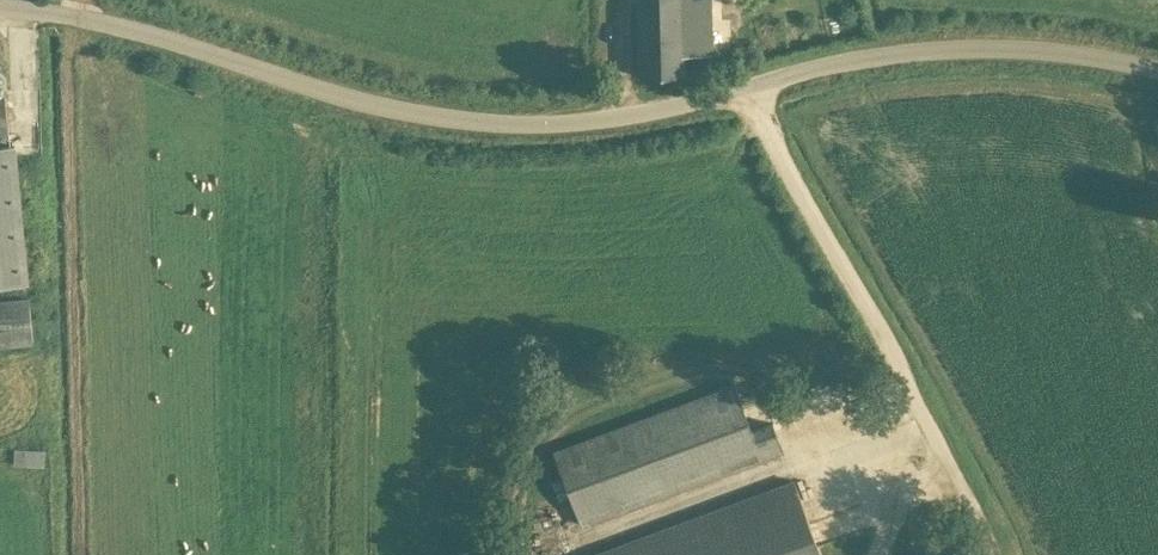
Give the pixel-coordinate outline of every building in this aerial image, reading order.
[(711,0),(640,0),(641,75),(684,74),(684,54),(713,54),(711,0)] [(10,136),(6,90),(0,90),(0,137),(10,136)] [(30,282),(17,143),(0,145),(0,285),(30,282)] [(0,302),(0,346),(34,343),(30,299),(0,302)] [(554,451),(562,473),(580,522),(783,448),(771,414),(750,422),(735,383),(554,451)] [(580,554),(820,554),(791,477),(580,554)]
